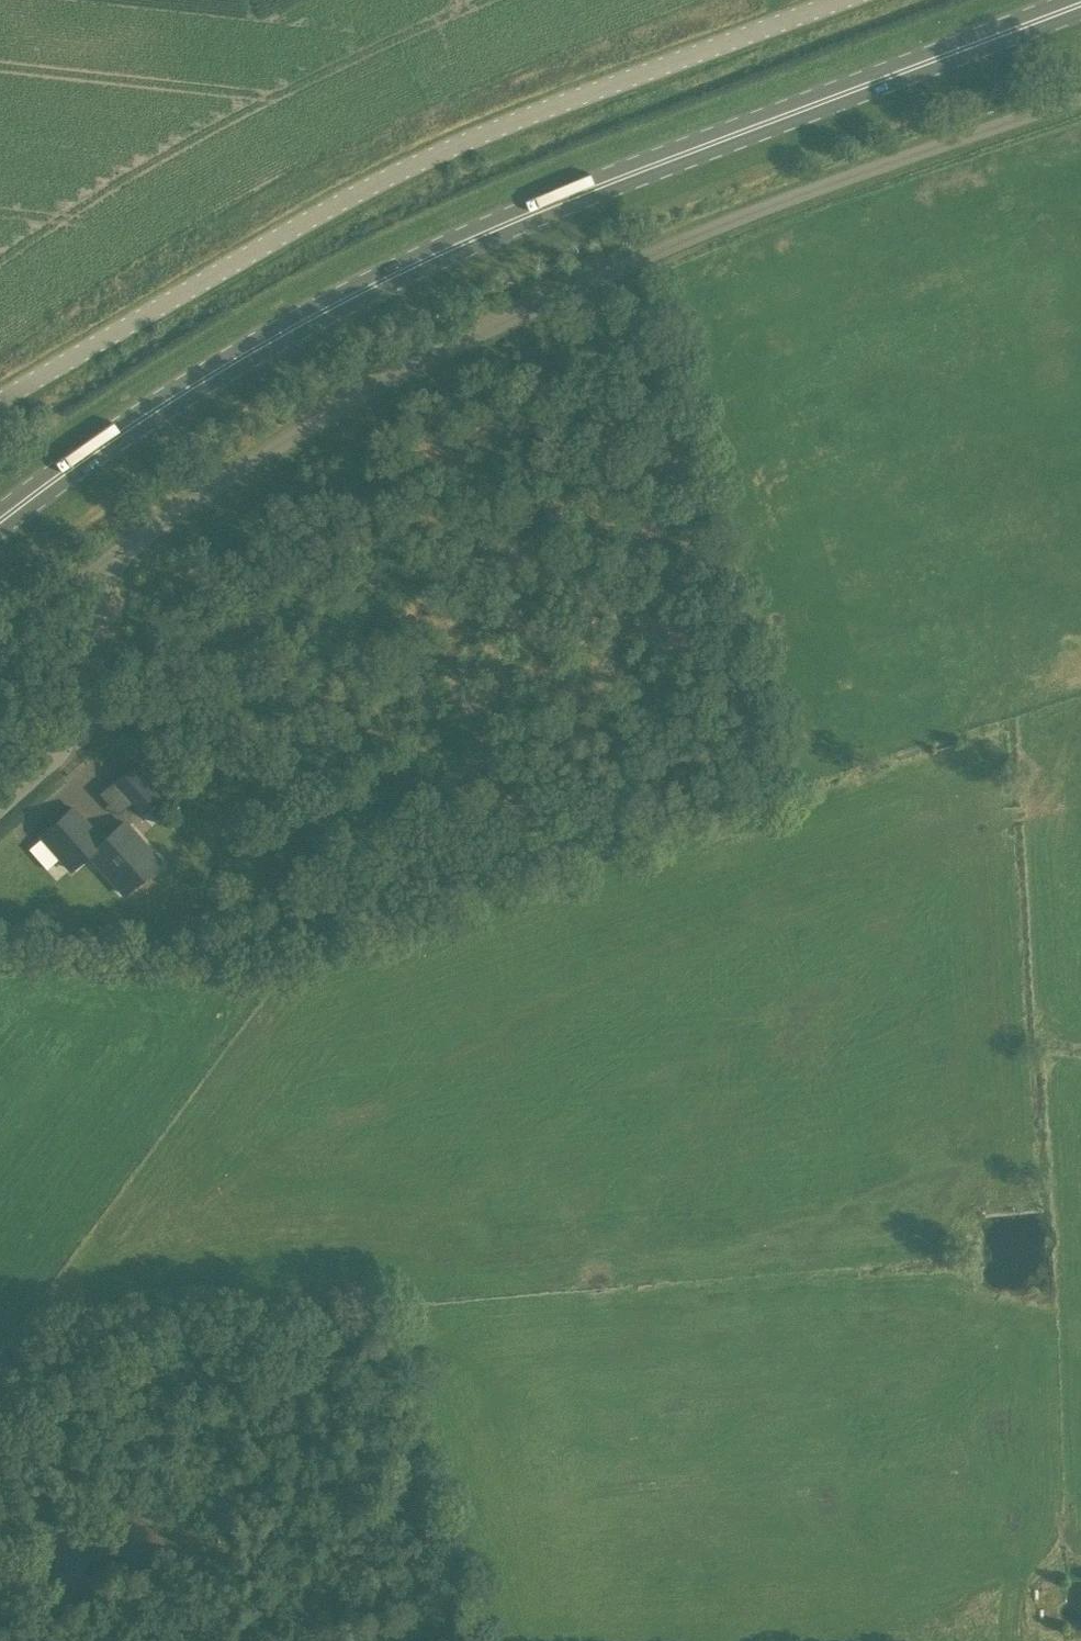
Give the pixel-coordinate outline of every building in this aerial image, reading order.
[(142,813),(161,795),(132,763),(113,781),(131,802),(142,813)] [(99,837),(71,805),(64,797),(32,826),(67,865),(81,852),(92,864),(93,863),(119,894),(159,860),(132,828),(130,830),(120,819),(99,837)]
